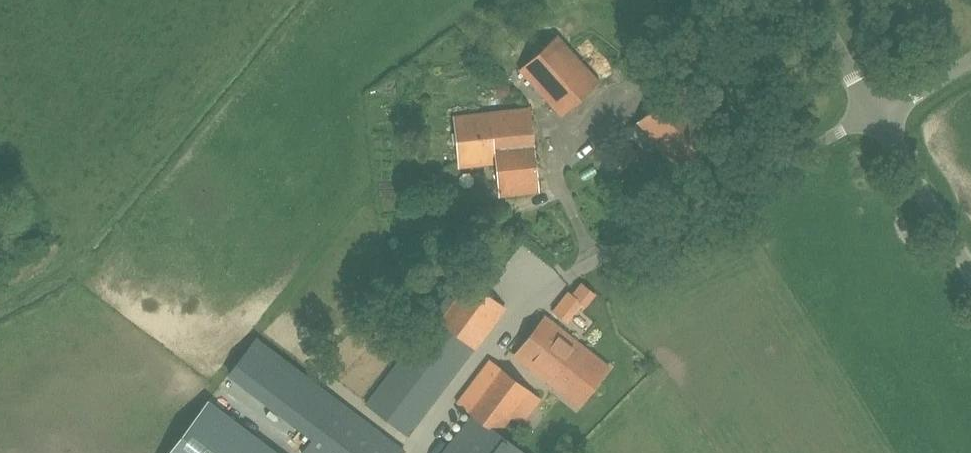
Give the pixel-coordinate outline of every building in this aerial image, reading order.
[(599,82),(557,35),(519,69),(561,116),(599,82)] [(624,134),(629,139),(609,159),(622,174),(642,154),(667,182),(722,131),(679,83),(624,134)] [(529,109),(454,117),(459,166),(495,162),(499,196),(538,192),(529,109)] [(449,296),(366,403),(408,435),(474,348),(475,349),(504,308),(468,280),(453,298),(449,296)] [(567,288),(553,311),(570,322),(585,299),(567,288)] [(610,367),(545,316),(514,355),(578,406),(610,367)] [(500,434),(531,393),(489,361),(459,401),(475,413),(444,452),(524,452),(500,434)] [(325,391),(311,381),(284,416),(301,429),(328,393),(325,391)] [(170,452),(274,452),(208,403),(170,452)] [(405,452),(341,403),(303,452),(404,452),(405,452)]
